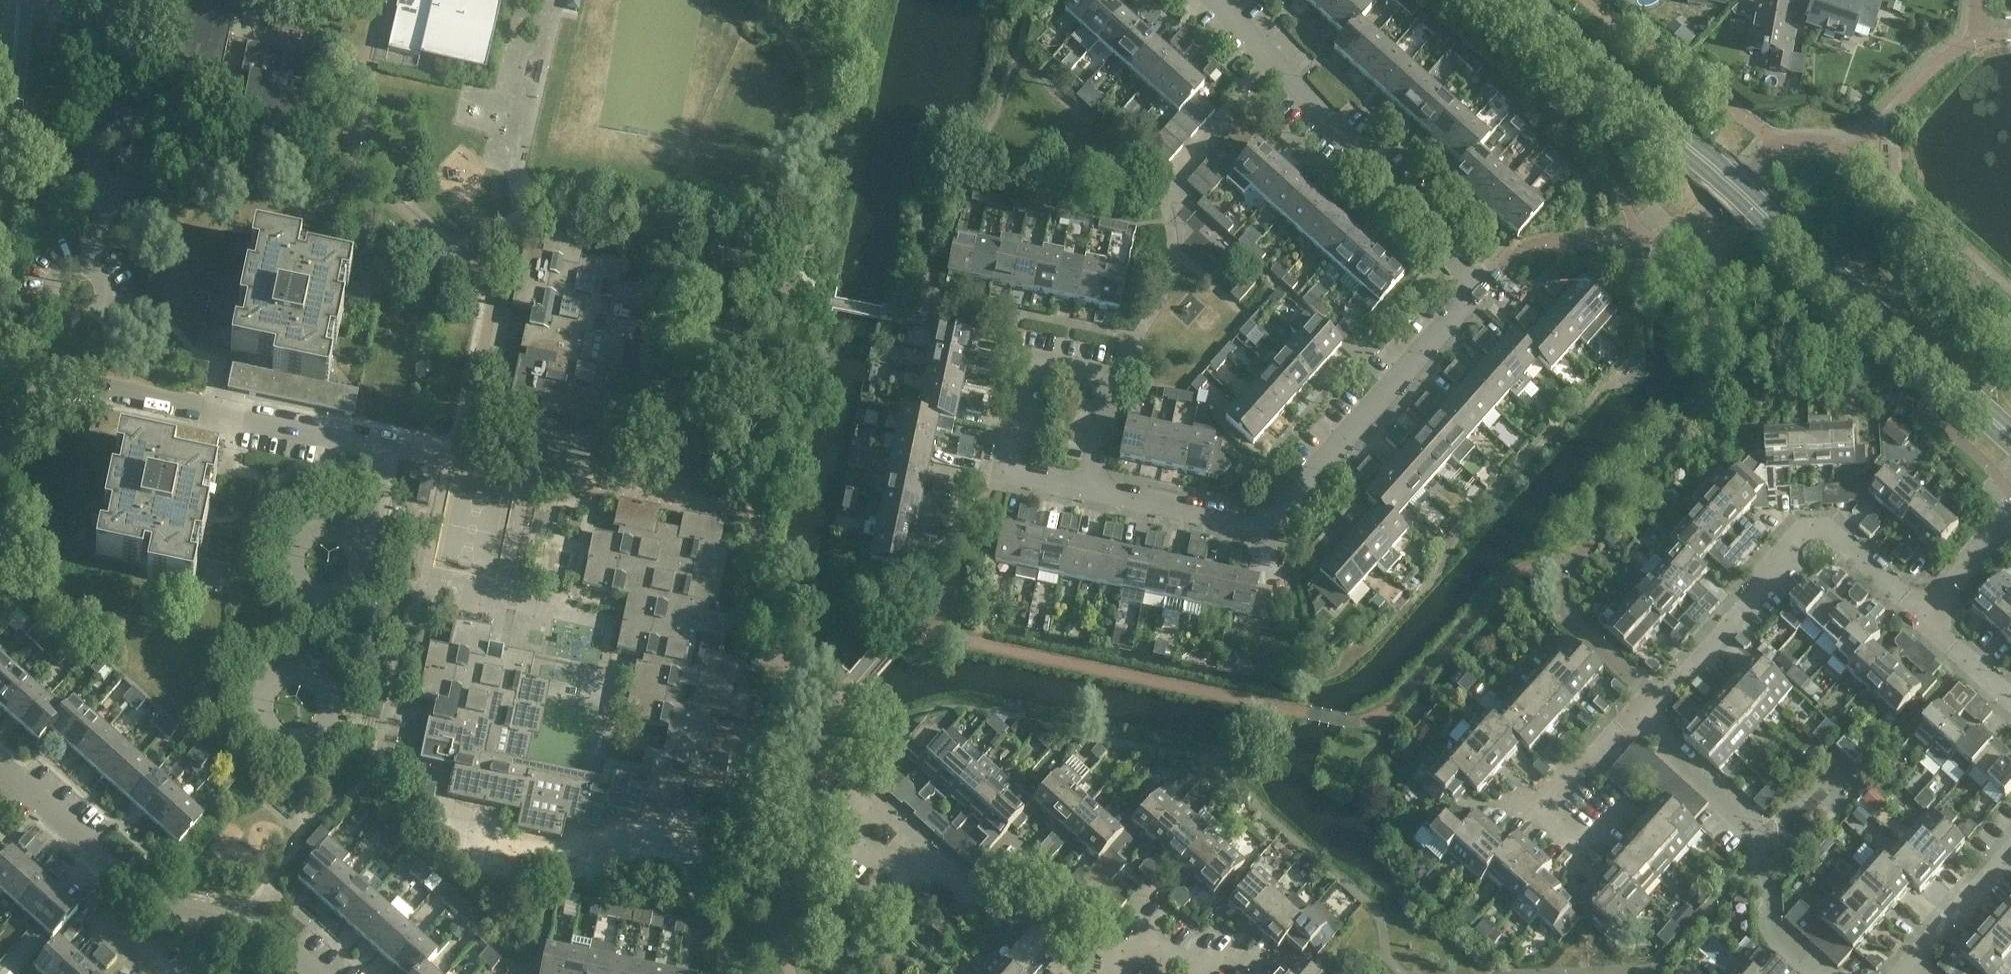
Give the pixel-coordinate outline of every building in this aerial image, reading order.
[(181,12),(166,9),(155,59),(162,60),(155,91),(224,104),(231,73),(222,71),(237,0),(184,0),(181,12)] [(501,0),(399,0),(396,10),(397,11),(388,50),(485,72),(501,0)] [(1065,11),(1082,26),(1105,0),(1075,0),(1065,11)] [(1082,26),(1098,40),(1122,13),(1108,0),(1105,0),(1082,26)] [(1313,7),(1330,22),(1349,0),(1320,0),(1313,7)] [(1330,22),(1346,36),(1359,21),(1370,9),(1360,0),(1349,0),(1330,22)] [(1412,16),(1418,10),(1407,0),(1401,7),(1412,16)] [(1880,1),(1878,0),(1848,0),(1847,3),(1838,0),(1815,0),(1806,26),(1842,38),(1845,29),(1852,31),(1855,23),(1871,28),(1880,1)] [(1787,71),(1795,33),(1780,30),(1785,8),(1755,2),(1755,4),(1739,1),(1729,10),(1736,17),(1752,20),(1746,48),(1774,54),(1771,68),(1787,71)] [(1145,20),(1154,10),(1148,3),(1138,14),(1145,20)] [(1151,26),(1161,15),(1154,10),(1145,20),(1151,26)] [(1122,13),(1098,40),(1114,55),(1139,27),(1122,13)] [(1433,36),(1439,29),(1428,19),(1422,26),(1433,36)] [(1359,21),(1346,36),(1334,49),(1351,63),(1375,36),(1359,21)] [(1139,27),(1114,55),(1130,69),(1155,42),(1139,27)] [(1444,46),(1450,39),(1439,29),(1433,36),(1444,46)] [(1177,49),(1187,39),(1180,32),(1170,43),(1177,49)] [(1375,36),(1351,63),(1367,78),(1391,50),(1375,36)] [(1183,55),(1193,44),(1187,39),(1177,49),(1183,55)] [(1155,42),(1130,69),(1142,80),(1129,94),(1133,97),(1146,84),(1171,56),(1155,42)] [(250,76),(241,116),(232,159),(283,171),(290,135),(306,139),(316,89),(310,87),(316,57),(248,43),(241,74),(250,76)] [(1476,74),(1482,68),(1460,48),(1454,55),(1476,74)] [(1391,50),(1367,78),(1383,92),(1408,65),(1391,50)] [(1171,56),(1146,84),(1162,98),(1187,71),(1171,56)] [(1219,68),(1213,62),(1203,72),(1209,78),(1219,68)] [(1408,65),(1383,92),(1399,107),(1424,79),(1408,65)] [(1187,71),(1162,98),(1178,113),(1180,111),(1188,102),(1196,94),(1204,86),(1187,71)] [(1486,83),(1508,103),(1514,96),(1492,77),(1486,83)] [(1424,79),(1399,107),(1415,121),(1440,94),(1424,79)] [(1196,94),(1188,102),(1207,120),(1215,110),(1196,94)] [(1440,94),(1415,121),(1431,136),(1456,108),(1440,94)] [(1188,102),(1180,111),(1199,128),(1207,120),(1188,102)] [(1456,108),(1431,136),(1448,150),(1472,123),(1456,108)] [(1178,113),(1172,120),(1190,137),(1199,128),(1180,111),(1178,113)] [(1520,134),(1526,127),(1515,117),(1509,124),(1520,134)] [(1172,120),(1164,129),(1182,146),(1190,137),(1172,120)] [(1472,123),(1448,150),(1463,164),(1452,177),(1477,150),(1488,137),(1472,123)] [(1531,143),(1537,137),(1526,127),(1520,134),(1531,143)] [(1164,129),(1156,138),(1174,155),(1182,146),(1164,129)] [(1166,164),(1174,155),(1156,138),(1147,147),(1166,164)] [(1227,138),(1219,147),(1237,164),(1245,155),(1227,138)] [(1233,172),(1249,187),(1274,159),(1258,144),(1233,172)] [(1553,163),(1558,156),(1547,146),(1542,153),(1553,163)] [(1219,147),(1210,156),(1229,173),(1237,164),(1219,147)] [(1477,150),(1452,177),(1468,192),(1493,164),(1477,150)] [(1210,156),(1202,165),(1221,182),(1229,173),(1210,156)] [(1563,172),(1569,166),(1558,156),(1553,163),(1563,172)] [(1274,159),(1249,187),(1266,201),(1290,174),(1274,159)] [(1493,164),(1468,192),(1485,206),(1509,179),(1493,164)] [(1202,165),(1194,174),(1213,191),(1221,182),(1202,165)] [(1194,174),(1186,183),(1204,200),(1213,191),(1194,174)] [(1290,174),(1266,201),(1282,216),(1306,188),(1290,174)] [(1509,179),(1485,206),(1501,221),(1526,193),(1509,179)] [(1306,188),(1282,216),(1298,230),(1322,202),(1306,188)] [(973,192),(972,194),(971,200),(985,203),(987,195),(973,192)] [(1526,193),(1501,221),(1517,236),(1542,208),(1526,193)] [(987,195),(985,203),(999,206),(1001,198),(987,195)] [(1029,204),(1015,201),(1013,210),(1027,213),(1029,204)] [(1322,202),(1298,230),(1314,245),(1339,217),(1322,202)] [(1029,204),(1027,213),(1041,216),(1043,207),(1029,204)] [(1206,214),(1228,233),(1233,227),(1212,207),(1206,214)] [(1071,213),(1057,210),(1055,219),(1070,222),(1071,213)] [(1071,213),(1070,222),(1084,225),(1086,216),(1071,213)] [(1339,217),(1314,245),(1330,259),(1355,231),(1339,217)] [(1114,222),(1099,219),(1097,228),(1112,231),(1114,222)] [(1114,222),(1112,231),(1126,234),(1128,225),(1114,222)] [(525,252),(514,307),(529,310),(528,312),(533,313),(531,323),(527,322),(521,351),(557,358),(555,366),(549,365),(539,412),(613,428),(623,380),(617,379),(624,344),(631,345),(642,290),(623,286),(628,263),(600,258),(599,261),(579,257),(583,235),(549,228),(544,256),(525,252)] [(1355,231),(1330,259),(1346,273),(1371,245),(1355,231)] [(1249,252),(1255,246),(1244,236),(1238,243),(1249,252)] [(300,247),(255,238),(254,237),(251,256),(258,258),(254,279),(246,277),(239,312),(247,314),(242,335),(234,334),(230,352),(250,356),(247,368),(232,365),(227,389),(353,416),(358,392),(327,385),(331,366),(323,365),(328,343),(336,345),(343,310),(335,309),(339,288),(347,290),(351,270),(306,261),(304,269),(296,268),(300,247)] [(977,242),(955,237),(948,273),(970,278),(977,242)] [(998,246),(977,242),(970,278),(991,282),(998,246)] [(1371,245),(1346,273),(1362,288),(1387,260),(1371,245)] [(1019,250),(998,246),(991,282),(1012,287),(1019,250)] [(1249,252),(1260,262),(1266,255),(1255,246),(1249,252)] [(1041,255),(1019,250),(1012,287),(1033,291),(1041,255)] [(1062,259),(1041,255),(1033,291),(1054,296),(1062,259)] [(1083,264),(1062,259),(1054,296),(1075,300),(1083,264)] [(1387,260),(1362,288),(1379,303),(1403,275),(1387,260)] [(1104,268),(1083,264),(1075,300),(1096,305),(1104,268)] [(1281,281),(1286,275),(1276,265),(1270,271),(1281,281)] [(1126,273),(1104,268),(1096,305),(1118,309),(1126,273)] [(1281,281),(1292,291),(1297,285),(1286,275),(1281,281)] [(1566,285),(1555,275),(1549,283),(1560,292),(1566,285)] [(1230,295),(1239,303),(1255,285),(1246,277),(1230,295)] [(1609,306),(1581,282),(1566,298),(1594,323),(1609,306)] [(1560,292),(1549,283),(1543,289),(1554,298),(1560,292)] [(1278,290),(1268,301),(1275,306),(1285,295),(1278,290)] [(1313,310),(1319,304),(1308,294),(1303,300),(1313,310)] [(1347,311),(1361,322),(1371,308),(1357,297),(1347,311)] [(1594,323),(1566,298),(1552,314),(1579,339),(1594,323)] [(1313,310),(1324,320),(1330,314),(1319,304),(1313,310)] [(1520,315),(1531,325),(1537,317),(1527,307),(1520,315)] [(1265,317),(1258,311),(1249,322),(1256,328),(1265,317)] [(1579,339),(1552,314),(1537,331),(1565,355),(1579,339)] [(1515,321),(1524,329),(1526,330),(1531,325),(1520,315),(1515,321)] [(1313,321),(1298,337),(1326,363),(1341,346),(1313,321)] [(1256,328),(1249,322),(1239,333),(1246,339),(1256,328)] [(1341,323),(1336,329),(1335,330),(1346,339),(1351,333),(1347,329),(1341,323)] [(972,336),(936,328),(931,350),(967,358),(972,336)] [(1495,339),(1484,329),(1478,336),(1489,345),(1495,339)] [(1565,355),(1537,331),(1523,347),(1550,371),(1565,355)] [(1550,371),(1523,347),(1510,335),(1495,351),(1523,376),(1537,360),(1550,372),(1550,371)] [(1489,345),(1478,336),(1467,348),(1477,358),(1489,345)] [(1298,337),(1284,353),(1312,379),(1326,363),(1298,337)] [(1236,350),(1229,343),(1220,354),(1227,360),(1236,350)] [(967,358),(931,350),(927,371),(963,379),(967,358)] [(991,363),(993,354),(978,351),(976,360),(991,363)] [(1523,376),(1495,351),(1481,368),(1509,392),(1523,376)] [(1284,353),(1269,369),(1297,395),(1312,379),(1284,353)] [(1227,360),(1220,354),(1210,365),(1217,371),(1227,360)] [(991,363),(976,360),(974,369),(989,372),(991,363)] [(1460,378),(1466,371),(1455,361),(1449,368),(1460,378)] [(1460,378),(1449,368),(1443,374),(1454,384),(1460,378)] [(1509,392),(1481,368),(1467,384),(1494,408),(1509,392)] [(1297,395),(1269,369),(1255,385),(1283,411),(1297,395)] [(963,379),(927,371),(922,393),(958,400),(963,379)] [(1200,376),(1190,387),(1197,393),(1207,382),(1200,376)] [(1135,383),(1133,392),(1148,394),(1149,386),(1135,383)] [(1494,408),(1467,384),(1452,400),(1480,425),(1494,408)] [(1255,385),(1240,401),(1269,427),(1283,411),(1255,385)] [(1164,389),(1162,398),(1176,400),(1178,392),(1164,389)] [(1178,392),(1176,400),(1190,403),(1192,395),(1178,392)] [(958,400),(922,393),(918,414),(954,421),(958,400)] [(982,405),(984,397),(969,393),(967,402),(982,405)] [(1431,410),(1437,404),(1426,394),(1420,400),(1431,410)] [(1431,410),(1420,400),(1414,407),(1425,416),(1431,410)] [(1480,425),(1452,400),(1438,416),(1465,441),(1480,425)] [(1254,443),(1269,427),(1240,401),(1225,418),(1254,443)] [(982,405),(967,402),(966,411),(980,414),(982,405)] [(94,410),(89,434),(120,441),(116,459),(124,461),(119,483),(111,481),(104,515),(112,517),(107,539),(99,537),(95,555),(142,565),(143,557),(151,558),(146,579),(192,589),(196,570),(188,568),(193,547),(201,549),(208,514),(200,512),(206,487),(213,488),(217,473),(197,469),(200,457),(214,461),(219,437),(94,410)] [(935,429),(951,433),(954,421),(918,414),(902,410),(897,432),(933,439),(935,429)] [(1465,441),(1438,416),(1423,432),(1451,457),(1465,441)] [(1808,418),(1809,430),(1811,466),(1833,465),(1831,429),(1831,417),(1808,418)] [(1895,442),(1907,428),(1894,417),(1882,430),(1895,442)] [(1149,426),(1127,422),(1120,458),(1141,462),(1149,426)] [(1193,425),(1191,435),(1183,471),(1205,475),(1219,479),(1230,466),(1219,456),(1222,440),(1213,439),(1215,430),(1193,425)] [(1402,442),(1408,435),(1397,425),(1391,432),(1402,442)] [(1170,430),(1149,426),(1141,462),(1163,467),(1170,430)] [(1853,428),(1831,429),(1833,465),(1866,463),(1865,447),(1854,447),(1853,428)] [(1901,447),(1914,434),(1907,428),(1895,442),(1901,447)] [(1191,435),(1170,430),(1163,467),(1183,471),(1191,435)] [(1809,430),(1787,431),(1789,467),(1811,466),(1809,430)] [(1767,468),(1768,488),(1768,491),(1768,493),(1769,506),(1777,505),(1775,468),(1789,467),(1787,431),(1765,432),(1767,468)] [(933,439),(897,432),(893,453),(929,460),(933,439)] [(1402,442),(1391,432),(1385,439),(1396,449),(1402,442)] [(1451,457),(1423,432),(1409,448),(1436,473),(1451,457)] [(973,447),(974,439),(960,436),(959,445),(973,447)] [(628,458),(648,462),(651,447),(631,443),(628,458)] [(1869,458),(1880,458),(1879,444),(1868,445),(1869,458)] [(973,447),(959,445),(956,454),(971,457),(973,447)] [(1436,473),(1409,448),(1394,464),(1422,489),(1436,473)] [(929,460),(893,453),(888,474),(924,482),(929,460)] [(1674,455),(1666,464),(1672,469),(1680,460),(1674,455)] [(1750,457),(1743,465),(1754,475),(1761,467),(1750,457)] [(1373,474),(1379,468),(1368,458),(1362,465),(1373,474)] [(1422,489),(1394,464),(1380,481),(1407,505),(1422,489)] [(1722,468),(1706,485),(1742,517),(1757,500),(1757,494),(1768,493),(1768,491),(1768,488),(1754,476),(1754,475),(1743,465),(1743,466),(1741,464),(1730,476),(1722,468)] [(1373,474),(1362,465),(1357,471),(1367,481),(1373,474)] [(1869,494),(1886,509),(1910,482),(1894,467),(1869,494)] [(924,482),(888,474),(884,495),(920,503),(924,482)] [(948,486),(949,478),(935,475),(933,483),(948,486)] [(432,482),(421,479),(416,503),(427,505),(432,482)] [(1407,505),(1380,481),(1365,497),(1378,508),(1393,521),(1407,505)] [(1910,482),(1886,509),(1902,524),(1926,497),(1910,482)] [(948,486),(933,483),(931,493),(946,496),(948,486)] [(1742,517),(1706,485),(1692,501),(1701,509),(1728,533),(1737,523),(1750,535),(1759,542),(1764,536),(1753,527),(1742,517)] [(856,507),(858,488),(847,487),(845,506),(856,507)] [(1849,502),(1857,502),(1857,487),(1851,487),(1848,490),(1849,502)] [(1813,504),(1812,489),(1804,489),(1805,504),(1813,504)] [(1813,504),(1821,504),(1820,493),(1817,489),(1812,489),(1813,504)] [(920,503),(884,495),(879,516),(915,524),(920,503)] [(1926,497),(1902,524),(1919,538),(1943,511),(1926,497)] [(659,508),(621,500),(615,529),(619,530),(618,537),(596,533),(584,588),(629,597),(618,651),(644,657),(642,664),(638,663),(626,719),(668,727),(663,753),(645,749),(641,767),(605,760),(601,778),(530,763),(520,809),(516,827),(562,837),(566,819),(602,827),(606,809),(642,817),(645,798),(681,806),(685,788),(721,796),(729,759),(706,754),(708,746),(713,747),(717,728),(707,726),(710,713),(726,717),(737,662),(723,659),(723,656),(719,655),(721,645),(725,646),(731,618),(709,613),(711,606),(715,607),(726,551),(717,549),(723,522),(685,514),(682,531),(655,525),(659,508)] [(1363,512),(1352,502),(1346,508),(1357,518),(1363,512)] [(1026,522),(1029,508),(1020,506),(1017,520),(1026,522)] [(1034,524),(1037,509),(1029,508),(1026,522),(1034,524)] [(1357,518),(1346,508),(1340,515),(1351,525),(1357,518)] [(1393,521),(1378,508),(1364,524),(1391,549),(1406,533),(1393,521)] [(1728,533),(1701,509),(1686,525),(1713,549),(1728,533)] [(1943,511),(1919,538),(1935,553),(1959,526),(1943,511)] [(1068,531),(1071,517),(1062,515),(1059,529),(1068,531)] [(915,524),(879,516),(875,538),(911,545),(915,524)] [(1077,533),(1080,518),(1071,517),(1068,531),(1077,533)] [(1867,531),(1876,520),(1873,517),(1869,517),(1861,526),(1867,531)] [(939,529),(940,521),(926,518),(924,526),(939,529)] [(1880,529),(1880,524),(1876,520),(1867,531),(1873,537),(1880,529)] [(1757,523),(1753,527),(1764,536),(1770,530),(1761,523),(1757,523)] [(1110,540),(1113,526),(1105,524),(1102,538),(1110,540)] [(1391,549),(1364,524),(1349,540),(1377,565),(1391,549)] [(1686,525),(1672,541),(1708,573),(1708,572),(1700,564),(1709,554),(1722,567),(1731,574),(1735,569),(1725,559),(1713,549),(1686,525)] [(939,529),(924,526),(922,535),(937,538),(939,529)] [(1024,531),(1002,526),(995,563),(1017,567),(1024,531)] [(1119,542),(1122,528),(1113,526),(1110,540),(1119,542)] [(1612,546),(1621,536),(1613,529),(1604,539),(1612,546)] [(1045,535),(1024,531),(1017,567),(1038,571),(1045,535)] [(1153,548),(1155,534),(1147,532),(1144,547),(1153,548)] [(1162,550),(1165,536),(1155,534),(1153,548),(1162,550)] [(1334,544),(1323,534),(1317,541),(1328,551),(1334,544)] [(1066,540),(1045,535),(1038,571),(1059,576),(1066,540)] [(911,545),(875,538),(870,560),(906,567),(911,545)] [(1087,544),(1066,540),(1059,576),(1080,580),(1087,544)] [(1377,565),(1349,540),(1335,557),(1362,581),(1377,565)] [(1195,557),(1198,543),(1189,541),(1186,555),(1195,557)] [(1328,551),(1317,541),(1311,547),(1322,557),(1328,551)] [(1708,573),(1672,541),(1671,542),(1680,550),(1666,565),(1693,589),(1708,573)] [(1204,559),(1207,545),(1198,543),(1195,557),(1204,559)] [(1108,548),(1087,544),(1080,580),(1101,585),(1108,548)] [(1899,560),(1909,549),(1905,545),(1901,545),(1893,555),(1899,560)] [(1130,553),(1108,548),(1101,585),(1122,589),(1130,553)] [(1905,565),(1912,557),(1912,552),(1909,549),(1899,560),(1905,565)] [(1237,566),(1240,552),(1232,550),(1229,564),(1237,566)] [(1246,568),(1249,554),(1240,552),(1237,566),(1246,568)] [(1151,557),(1130,553),(1122,589),(1143,593),(1151,557)] [(1729,555),(1725,559),(1735,569),(1741,563),(1732,555),(1729,555)] [(1172,561),(1151,557),(1143,593),(1164,598),(1172,561)] [(1362,581),(1335,557),(1320,573),(1347,598),(1362,581)] [(1657,557),(1643,573),(1679,605),(1688,595),(1690,597),(1691,599),(1709,615),(1714,609),(1703,599),(1693,590),(1693,589),(1666,565),(1657,557)] [(915,569),(930,572),(932,564),(917,560),(915,569)] [(1193,566),(1172,561),(1164,598),(1185,602),(1193,566)] [(1214,570),(1193,566),(1185,602),(1206,607),(1214,570)] [(1235,575),(1214,570),(1206,607),(1228,611),(1235,575)] [(1837,587),(1847,576),(1841,571),(1833,579),(1833,583),(1837,587)] [(1679,605),(1643,573),(1628,589),(1664,622),(1679,605)] [(2001,576),(1973,608),(1990,623),(2010,600),(2010,579),(2004,573),(2001,576)] [(1257,579),(1235,575),(1228,611),(1249,615),(1252,604),(1264,606),(1269,583),(1257,580),(1257,579)] [(1791,605),(1792,605),(1808,620),(1832,593),(1815,578),(1791,605)] [(1861,604),(1869,596),(1857,585),(1850,593),(1850,597),(1857,604),(1861,604)] [(1664,622),(1628,589),(1614,605),(1650,638),(1664,622)] [(1832,593),(1808,620),(1824,634),(1848,608),(1832,593)] [(1706,596),(1703,599),(1714,609),(1720,603),(1711,595),(1706,596)] [(1990,623),(2006,638),(2010,632),(2010,600),(1990,623)] [(1650,638),(1614,605),(1599,622),(1634,654),(1650,638)] [(1878,619),(1885,610),(1879,605),(1870,616),(1873,619),(1878,619)] [(1848,608),(1824,634),(1840,649),(1864,622),(1848,608)] [(37,626),(30,619),(21,630),(27,636),(37,626)] [(437,704),(437,707),(435,714),(431,713),(425,742),(460,749),(458,757),(456,757),(448,794),(520,809),(530,763),(525,762),(530,736),(537,737),(548,683),(526,678),(527,670),(532,671),(535,656),(507,650),(506,654),(486,649),(490,628),(456,621),(451,648),(432,644),(421,698),(434,701),(433,704),(437,704)] [(1864,622),(1840,649),(1833,657),(1849,672),(1881,637),(1864,622)] [(1686,641),(1691,635),(1683,627),(1678,628),(1675,631),(1686,641)] [(1686,641),(1675,631),(1672,634),(1672,639),(1681,647),(1686,641)] [(1881,637),(1849,672),(1865,686),(1909,637),(1903,632),(1896,640),(1896,644),(1899,647),(1889,659),(1874,645),(1881,637)] [(1749,648),(1752,645),(1741,635),(1736,641),(1744,648),(1749,648)] [(1909,637),(1865,686),(1882,701),(1907,673),(1902,669),(1905,666),(1901,655),(1903,652),(1907,652),(1915,643),(1909,637)] [(1569,639),(1554,656),(1589,687),(1604,670),(1569,639)] [(53,659),(63,649),(56,643),(47,654),(53,659)] [(69,655),(63,649),(53,659),(60,666),(69,655)] [(15,670),(0,656),(0,686),(15,670)] [(1554,656),(1539,672),(1575,703),(1589,687),(1554,656)] [(1793,689),(1758,657),(1743,674),(1778,706),(1793,689)] [(98,674),(107,664),(101,658),(91,669),(98,674)] [(1649,660),(1645,664),(1656,674),(1662,668),(1654,660),(1649,660)] [(1907,673),(1882,701),(1899,716),(1919,693),(1924,698),(1938,682),(1933,677),(1942,667),(1936,661),(1928,670),(1929,674),(1926,677),(1913,674),(1911,677),(1907,673)] [(104,680),(114,670),(107,664),(98,674),(104,680)] [(1798,664),(1789,672),(1811,697),(1821,689),(1798,664)] [(0,686),(0,706),(6,711),(31,684),(15,670),(0,686)] [(1539,672),(1538,673),(1525,688),(1560,719),(1575,703),(1539,672)] [(1778,706),(1743,674),(1728,690),(1764,722),(1778,706)] [(1712,691),(1698,679),(1692,687),(1705,699),(1712,691)] [(1612,689),(1621,696),(1626,690),(1615,680),(1612,683),(1612,689)] [(1940,705),(1916,732),(1933,747),(1957,720),(1965,712),(1955,702),(1954,698),(1958,697),(1966,689),(1960,683),(1940,705)] [(31,684),(6,711),(22,726),(47,698),(31,684)] [(131,704),(140,694),(134,688),(124,698),(131,704)] [(1525,688),(1522,690),(1510,704),(1546,735),(1560,719),(1525,688)] [(1764,722),(1728,690),(1714,706),(1749,738),(1764,722)] [(137,710),(146,700),(140,694),(131,704),(137,710)] [(47,698),(22,726),(39,741),(50,728),(63,713),(47,698)] [(1690,714),(1694,710),(1693,705),(1685,698),(1679,704),(1690,714)] [(74,701),(63,713),(50,728),(67,743),(91,716),(74,701)] [(1510,704),(1507,708),(1496,720),(1531,751),(1546,735),(1510,704)] [(1690,714),(1679,704),(1674,710),(1683,718),(1687,718),(1690,714)] [(1749,738),(1714,706),(1700,722),(1735,754),(1749,738)] [(1983,724),(1993,713),(1987,708),(1980,715),(1979,720),(1983,724)] [(1488,712),(1484,717),(1473,729),(1508,760),(1522,744),(1531,752),(1531,751),(1496,720),(1488,712)] [(91,716),(67,743),(83,758),(107,730),(91,716)] [(163,733),(172,723),(165,716),(156,726),(163,733)] [(1957,720),(1933,747),(1925,756),(1941,771),(1981,726),(1973,735),(1957,720)] [(1735,754),(1700,722),(1685,739),(1720,770),(1735,754)] [(169,739),(179,728),(172,723),(163,733),(169,739)] [(924,724),(912,738),(900,751),(917,766),(941,739),(924,724)] [(1981,726),(1941,771),(1942,771),(1950,762),(1966,776),(1973,768),(1997,741),(1981,726)] [(1473,729),(1468,734),(1459,745),(1494,776),(1508,760),(1473,729)] [(107,730),(83,758),(99,772),(124,745),(107,730)] [(1846,737),(1837,746),(1856,764),(1864,754),(1846,737)] [(941,739),(917,766),(934,780),(957,753),(941,739)] [(1655,756),(1638,740),(1630,749),(1647,765),(1655,756)] [(1973,768),(1989,782),(2010,758),(2010,753),(1997,741),(1973,768)] [(1559,762),(1566,754),(1554,743),(1547,750),(1559,762)] [(124,745),(99,772),(115,786),(140,759),(124,745)] [(195,762),(205,751),(198,745),(188,755),(195,762)] [(1459,745),(1453,752),(1444,761),(1479,792),(1494,776),(1459,745)] [(1647,765),(1630,749),(1622,758),(1639,774),(1647,765)] [(201,768),(211,757),(205,751),(195,762),(201,768)] [(934,780),(949,794),(973,768),(957,753),(934,780)] [(1655,756),(1647,765),(1639,774),(1649,782),(1664,764),(1655,756)] [(966,809),(999,772),(982,757),(973,768),(949,794),(966,809)] [(1639,774),(1622,758),(1614,767),(1631,783),(1639,774)] [(1989,782),(2006,798),(2010,792),(2010,758),(1989,782)] [(140,759),(115,786),(131,801),(156,773),(140,759)] [(1545,778),(1551,771),(1539,760),(1533,767),(1545,778)] [(1444,761),(1437,769),(1422,786),(1440,802),(1456,802),(1470,786),(1478,793),(1479,792),(1444,761)] [(1664,764),(1649,782),(1657,789),(1673,772),(1664,764)] [(1631,783),(1614,767),(1606,776),(1623,791),(1631,783)] [(886,768),(876,779),(882,784),(889,775),(889,771),(886,768)] [(982,823),(1015,786),(999,772),(966,809),(982,823)] [(1673,772),(1657,789),(1666,798),(1682,780),(1673,772)] [(156,773),(131,801),(147,815),(172,788),(156,773)] [(221,785),(227,790),(228,791),(237,780),(230,774),(221,785)] [(1056,774),(1032,801),(1011,825),(1017,830),(1024,822),(1038,806),(1048,816),(1077,784),(1070,778),(1066,783),(1056,774)] [(1639,774),(1631,783),(1623,791),(1632,800),(1649,782),(1639,774)] [(1666,798),(1675,805),(1691,788),(1682,780),(1666,798)] [(419,800),(420,800),(434,803),(438,784),(423,781),(419,800)] [(1910,791),(1917,797),(1919,795),(1923,790),(1916,783),(1910,791)] [(1077,784),(1048,816),(1049,816),(1043,823),(1053,832),(1045,840),(1037,849),(1043,854),(1089,804),(1074,790),(1078,786),(1077,784)] [(1770,784),(1757,800),(1768,808),(1781,792),(1770,784)] [(992,832),(975,852),(980,852),(983,855),(999,838),(1011,825),(1032,801),(1015,786),(982,823),(992,832)] [(172,788),(147,815),(164,830),(188,802),(172,788)] [(1162,788),(1130,823),(1108,848),(1100,857),(1118,873),(1126,864),(1117,855),(1135,836),(1135,832),(1137,829),(1147,838),(1178,803),(1162,788)] [(1691,788),(1675,805),(1684,814),(1700,796),(1691,788)] [(1925,790),(1924,791),(1923,790),(1919,795),(1931,805),(1934,802),(1934,798),(1925,790)] [(922,805),(922,800),(914,794),(910,794),(902,802),(914,813),(922,805)] [(1931,805),(1919,795),(1917,797),(1917,798),(1914,801),(1923,809),(1927,809),(1931,805)] [(1700,796),(1684,814),(1693,822),(1709,804),(1700,796)] [(1702,830),(1693,822),(1684,814),(1675,805),(1666,798),(1651,815),(1687,846),(1702,830)] [(188,802),(164,830),(180,844),(205,817),(188,802)] [(1178,803),(1147,838),(1163,852),(1195,817),(1178,803)] [(1089,804),(1043,854),(1049,860),(1057,851),(1071,836),(1080,845),(1105,818),(1089,804)] [(1105,818),(1080,845),(1081,845),(1072,854),(1078,860),(1087,851),(1097,860),(1100,857),(1108,848),(1130,823),(1114,808),(1105,818)] [(368,815),(361,809),(352,819),(359,825),(368,815)] [(1423,828),(1449,851),(1480,816),(1479,815),(1472,823),(1456,809),(1439,810),(1423,828)] [(1941,814),(1952,824),(1957,818),(1949,810),(1944,811),(1941,814)] [(1965,844),(1930,812),(1915,828),(1950,860),(1965,844)] [(1687,846),(1651,815),(1637,831),(1672,862),(1687,846)] [(1480,816),(1449,851),(1465,866),(1496,831),(1480,816)] [(1195,817),(1163,852),(1180,867),(1211,832),(1195,817)] [(941,837),(951,826),(946,822),(942,822),(934,831),(941,837)] [(1961,825),(1958,830),(1969,839),(1974,833),(1965,825),(1961,825)] [(954,833),(954,829),(951,826),(941,837),(946,842),(954,833)] [(322,827),(306,844),(315,852),(330,835),(322,827)] [(1950,860),(1915,828),(1901,845),(1936,876),(1950,860)] [(1496,831),(1465,866),(1481,880),(1520,837),(1519,836),(1512,845),(1496,831)] [(1672,862),(1637,831),(1622,847),(1658,879),(1672,862)] [(387,832),(378,842),(385,849),(394,838),(387,832)] [(1211,832),(1180,867),(1196,881),(1227,846),(1211,832)] [(29,833),(19,844),(26,850),(35,839),(29,833)] [(315,893),(350,855),(329,837),(320,848),(323,851),(299,878),(315,893)] [(1520,837),(1481,880),(1482,881),(1489,873),(1505,887),(1536,852),(1520,837)] [(394,838),(385,849),(391,855),(401,844),(394,838)] [(1936,876),(1901,845),(1886,860),(1878,853),(1922,892),(1936,876)] [(1227,846),(1196,881),(1213,896),(1244,861),(1227,846)] [(1658,879),(1622,847),(1608,863),(1651,903),(1652,902),(1644,894),(1658,879)] [(1604,860),(1593,850),(1587,856),(1596,864),(1601,864),(1604,860)] [(2,863),(0,865),(0,889),(4,893),(29,866),(13,851),(2,863)] [(974,866),(983,855),(980,852),(975,852),(967,860),(974,866)] [(1536,852),(1505,887),(1521,901),(1553,866),(1536,852)] [(1573,858),(1567,852),(1557,863),(1560,866),(1566,867),(1573,858)] [(1922,892),(1878,853),(1863,870),(1898,901),(1912,885),(1921,893),(1922,892)] [(52,873),(61,862),(55,856),(45,867),(52,873)] [(1118,873),(1100,857),(1097,860),(1092,866),(1101,874),(1110,882),(1118,873)] [(1143,875),(1153,864),(1149,860),(1145,861),(1137,869),(1143,875)] [(419,861),(410,871),(417,878),(427,867),(419,861)] [(58,879),(68,869),(61,862),(52,873),(58,879)] [(1651,903),(1608,863),(1607,864),(1616,871),(1602,887),(1637,919),(1651,903)] [(1157,871),(1157,867),(1153,864),(1143,875),(1149,880),(1157,871)] [(29,866),(4,893),(21,908),(45,880),(29,866)] [(340,866),(316,893),(332,908),(356,881),(340,866)] [(1092,866),(1086,873),(1076,884),(1085,892),(1101,874),(1092,866)] [(1553,866),(1521,901),(1514,909),(1531,925),(1562,890),(1546,876),(1554,867),(1553,866)] [(427,867),(417,878),(423,884),(433,873),(427,867)] [(1070,879),(1076,884),(1086,873),(1082,869),(1077,870),(1070,879)] [(1227,904),(1243,919),(1275,884),(1258,869),(1227,904)] [(1898,901),(1863,870),(1849,885),(1884,917),(1898,901)] [(1101,874),(1085,892),(1094,900),(1110,882),(1101,874)] [(45,880),(21,908),(37,922),(61,895),(45,880)] [(356,881),(332,908),(348,922),(372,895),(356,881)] [(1110,882),(1094,900),(1103,908),(1119,890),(1110,882)] [(1275,884),(1243,919),(1259,933),(1291,898),(1275,884)] [(1884,917),(1849,885),(1834,901),(1869,933),(1884,917)] [(84,903),(94,892),(87,886),(78,897),(84,903)] [(1637,919),(1602,887),(1586,904),(1587,921),(1606,937),(1627,913),(1636,920),(1637,919)] [(459,896),(452,890),(442,901),(449,907),(459,896)] [(1119,890),(1103,908),(1112,916),(1128,898),(1119,890)] [(1176,904),(1186,893),(1182,890),(1177,890),(1170,898),(1176,904)] [(1578,905),(1562,890),(1531,925),(1539,917),(1563,939),(1579,921),(1578,905)] [(564,908),(567,894),(558,892),(555,906),(564,908)] [(1182,909),(1190,900),(1189,896),(1186,893),(1176,904),(1182,909)] [(61,895),(37,922),(54,937),(78,910),(61,895)] [(372,895),(348,922),(364,937),(389,910),(372,895)] [(459,896),(449,907),(455,913),(465,902),(459,896)] [(1291,898),(1259,933),(1276,948),(1307,913),(1291,898)] [(601,901),(593,899),(590,914),(598,916),(601,901)] [(601,901),(598,916),(607,917),(610,903),(601,901)] [(1869,933),(1834,901),(1819,919),(1828,926),(1837,934),(1846,942),(1854,950),(1869,933)] [(1801,902),(1785,920),(1794,928),(1810,910),(1801,902)] [(1684,903),(1675,920),(1685,926),(1694,909),(1684,903)] [(1307,913),(1276,948),(1277,949),(1284,941),(1300,955),(1315,954),(1332,935),(1341,926),(1316,904),(1307,913)] [(2006,907),(1992,924),(2010,941),(2010,912),(2006,907)] [(643,910),(635,909),(632,923),(640,924),(643,910)] [(389,910),(364,937),(380,952),(405,924),(389,910)] [(643,910),(640,924),(649,926),(652,912),(643,910)] [(1810,910),(1794,928),(1803,936),(1819,919),(1810,910)] [(683,933),(685,920),(677,918),(674,931),(683,933)] [(1819,919),(1803,936),(1812,944),(1828,926),(1819,919)] [(691,935),(694,922),(685,920),(683,933),(691,935)] [(1673,945),(1682,926),(1670,920),(1660,938),(1673,945)] [(74,939),(84,929),(77,923),(67,933),(74,939)] [(405,924),(380,952),(396,966),(421,939),(405,924)] [(460,940),(469,930),(463,924),(453,934),(460,940)] [(1992,924),(1977,940),(2010,970),(2010,941),(1992,924)] [(1494,932),(1486,925),(1480,932),(1487,939),(1494,932)] [(1828,926),(1812,944),(1821,952),(1837,934),(1828,926)] [(1032,930),(1017,947),(1044,971),(1059,954),(1032,930)] [(1837,934),(1821,952),(1830,960),(1846,942),(1837,934)] [(573,936),(571,947),(613,955),(615,944),(573,936)] [(396,966),(405,973),(418,973),(426,965),(437,953),(421,939),(396,966)] [(1977,940),(1962,957),(1963,957),(1972,965),(1981,973),(1982,973),(2010,973),(2010,970),(1977,940)] [(35,969),(41,973),(60,973),(76,956),(60,941),(35,969)] [(1755,942),(1754,941),(1738,958),(1747,965),(1757,973),(1791,973),(1755,942)] [(1846,942),(1830,960),(1838,967),(1854,950),(1846,942)] [(100,963),(109,952),(103,946),(93,957),(100,963)] [(489,947),(488,947),(479,958),(486,964),(496,953),(489,947)] [(547,947),(541,973),(564,973),(569,952),(547,947)] [(1017,947),(1002,963),(1014,973),(1041,973),(1044,971),(1017,947)] [(1938,967),(1946,973),(1948,973),(1963,957),(1962,957),(1953,949),(1938,967)] [(107,969),(116,958),(109,952),(100,963),(107,969)] [(569,952),(564,973),(586,973),(590,956),(569,952)] [(496,953),(486,964),(492,970),(502,959),(496,953)] [(979,971),(982,973),(1014,973),(1002,963),(993,955),(979,971)] [(60,973),(89,973),(92,971),(76,956),(60,973)] [(590,956),(586,973),(608,973),(611,960),(590,956)] [(1869,957),(1865,960),(1876,970),(1882,964),(1873,957),(1869,957)] [(1948,973),(1964,973),(1972,965),(1963,957),(1948,973)] [(611,960),(608,973),(630,973),(632,965),(611,960)] [(1290,973),(1330,973),(1316,961),(1300,963),(1290,973)] [(1139,973),(1141,973),(1160,973),(1147,964),(1139,973)] [(418,973),(436,973),(426,965),(418,973)] [(632,965),(630,973),(652,973),(653,969),(632,965)] [(1747,965),(1739,973),(1757,973),(1747,965)] [(1964,973),(1980,973),(1981,973),(1972,965),(1964,973)]
